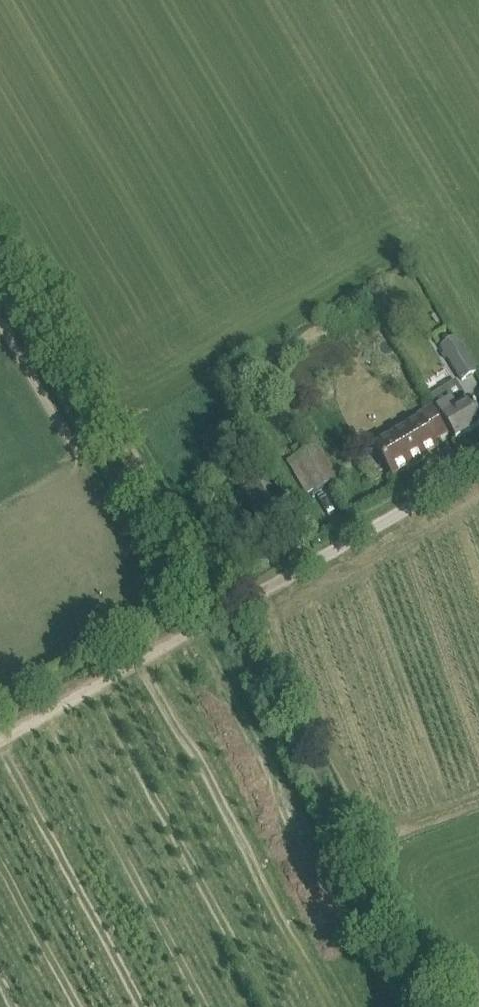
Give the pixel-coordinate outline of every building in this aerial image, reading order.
[(441,345),(452,363),(462,380),(476,371),(455,337),(441,345)] [(430,395),(436,405),(438,408),(451,430),(456,439),(457,439),(478,425),(478,417),(469,401),(463,392),(456,379),(430,395)] [(419,420),(376,446),(394,476),(438,450),(433,441),(451,430),(438,408),(436,405),(416,416),(419,420)] [(335,479),(325,462),(315,445),(288,461),(307,494),(314,490),(315,491),(335,479)] [(241,489),(257,517),(281,504),(264,476),(241,489)]
